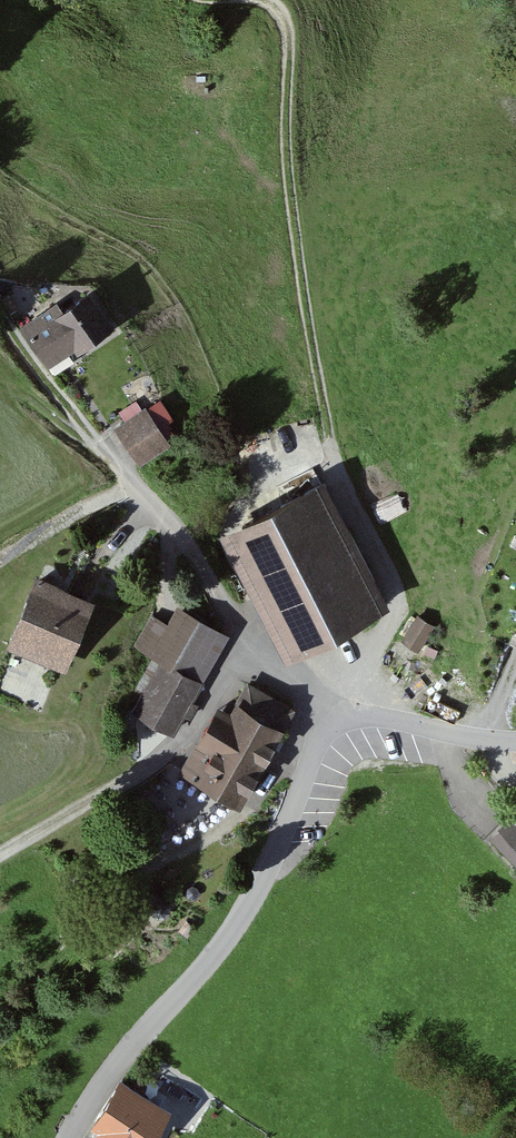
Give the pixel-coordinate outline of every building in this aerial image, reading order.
[(107,324),(82,284),(25,319),(51,359),(107,324)] [(168,440),(145,403),(110,424),(134,462),(168,440)] [(320,476),(216,529),(281,656),(385,602),(320,476)] [(91,596),(31,574),(3,649),(63,671),(91,596)] [(227,635),(176,607),(167,624),(153,617),(134,651),(159,665),(133,713),(172,734),(227,635)] [(401,636),(422,650),(438,625),(417,612),(401,636)] [(225,711),(216,706),(178,769),(236,804),(291,711),(243,682),(225,711)] [(492,837),(515,860),(515,812),(492,837)] [(111,1077),(86,1123),(91,1126),(84,1137),(148,1137),(165,1108),(111,1077)]
